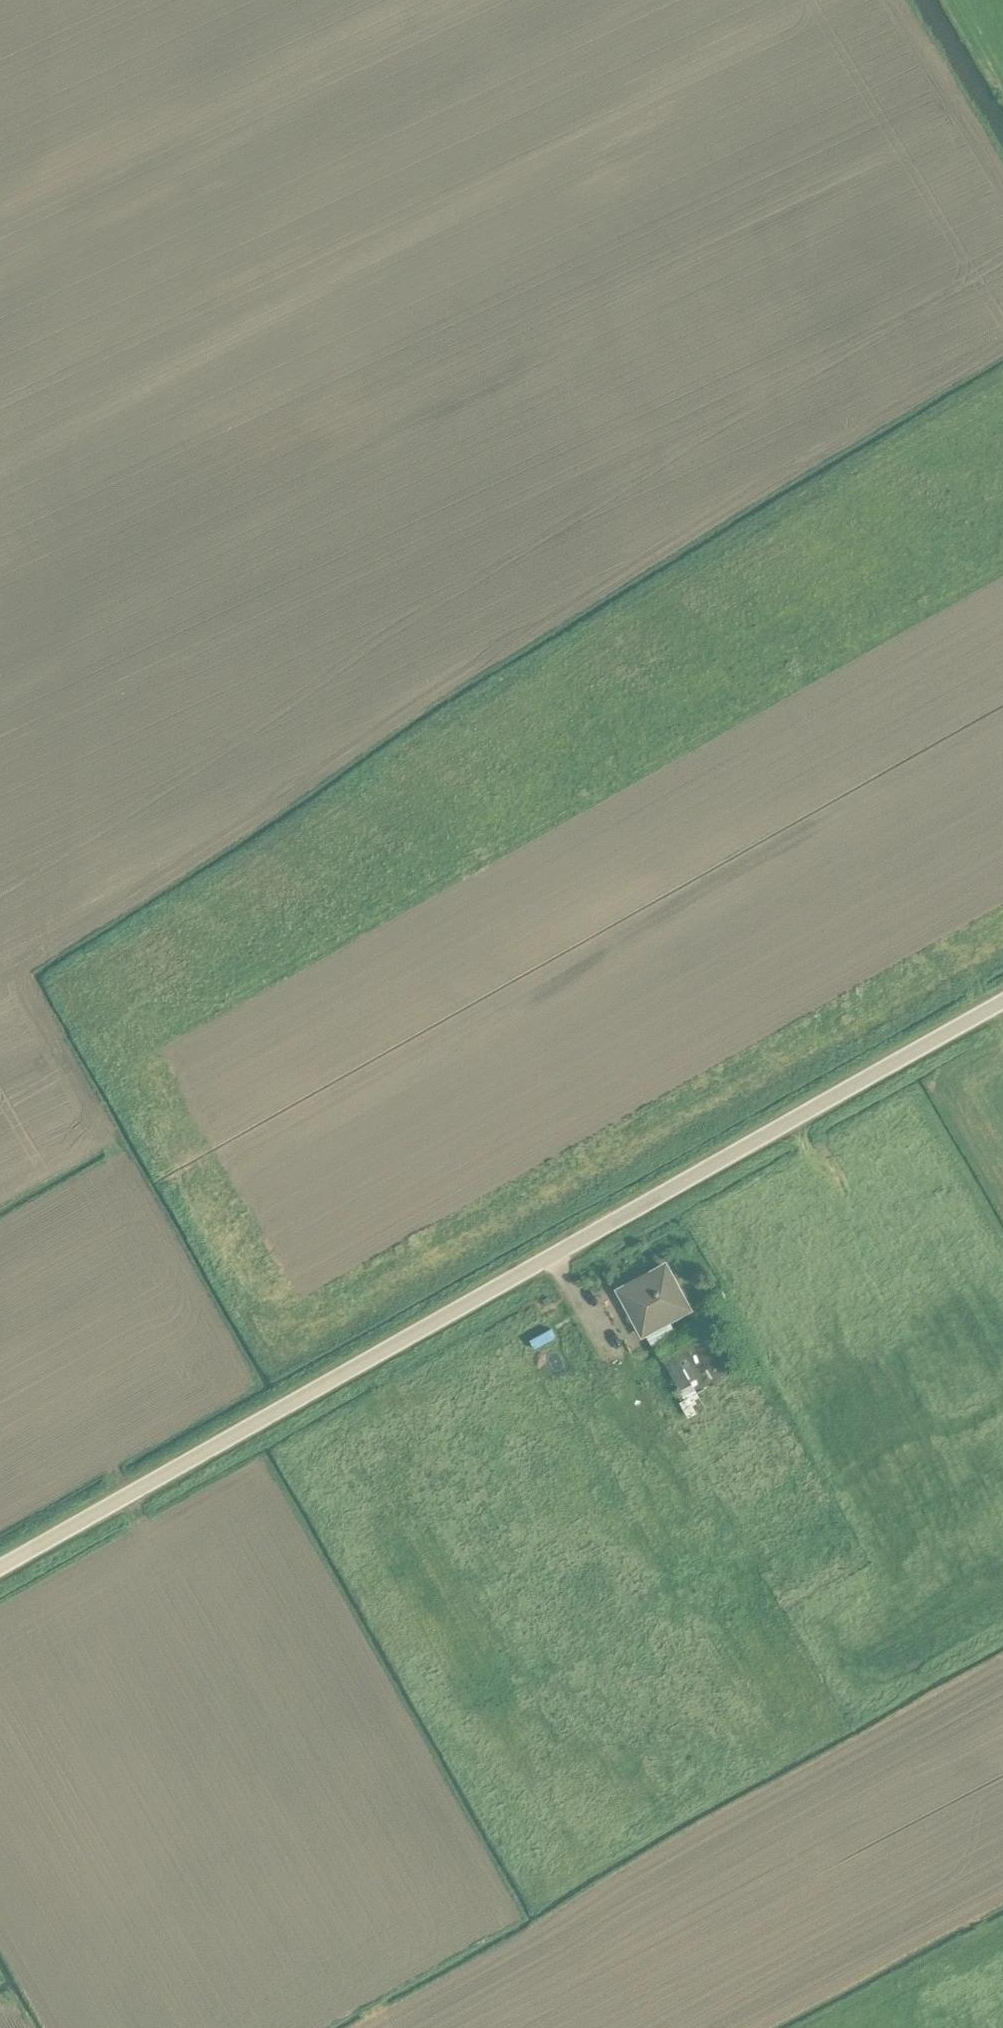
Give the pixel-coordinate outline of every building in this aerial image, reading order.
[(665,1265),(643,1277),(620,1289),(642,1332),(688,1307),(665,1265)] [(544,1308),(545,1307),(552,1303),(549,1297),(541,1302),(544,1308)] [(709,1316),(656,1345),(684,1398),(738,1369),(709,1316)]
